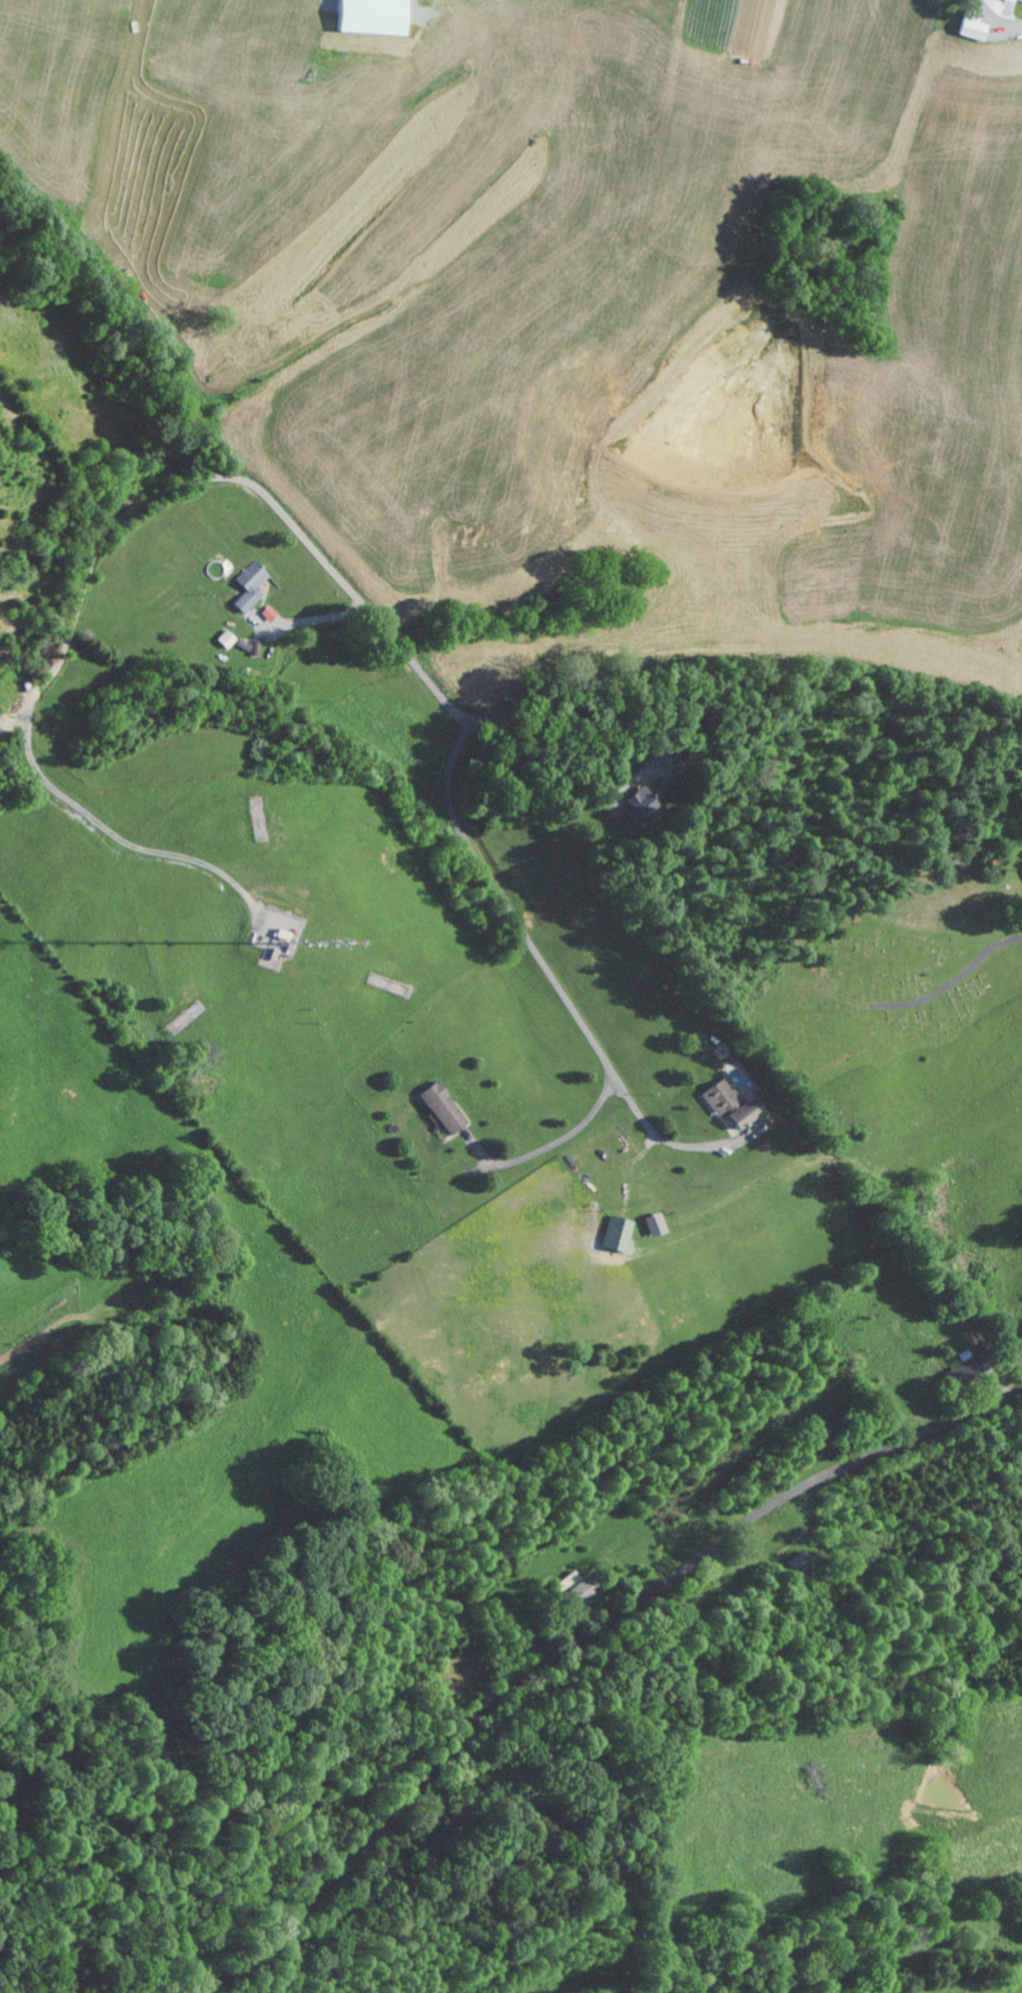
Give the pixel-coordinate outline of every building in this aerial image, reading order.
[(415,0),(346,0),(345,32),(414,35),(415,0)] [(964,35),(989,41),(993,24),(983,22),(985,15),(969,12),(964,35)] [(261,588),(274,575),(257,559),(238,579),(250,590),(237,603),(248,614),(267,594),(261,588)] [(265,613),(274,623),(282,614),(273,605),(265,613)] [(220,639),(230,650),(240,639),(230,629),(220,639)] [(663,803),(645,784),(623,805),(642,824),(663,803)] [(771,1111),(760,1095),(747,1103),(730,1077),(705,1093),(722,1118),(732,1111),(743,1129),(771,1111)] [(424,1093),(454,1135),(473,1123),(443,1080),(424,1093)] [(653,1237),(669,1232),(664,1213),(647,1217),(653,1237)] [(629,1252),(637,1221),(613,1214),(604,1246),(629,1252)] [(797,1575),(816,1566),(809,1551),(789,1560),(797,1575)] [(597,1592),(577,1569),(560,1583),(579,1607),(597,1592)]
